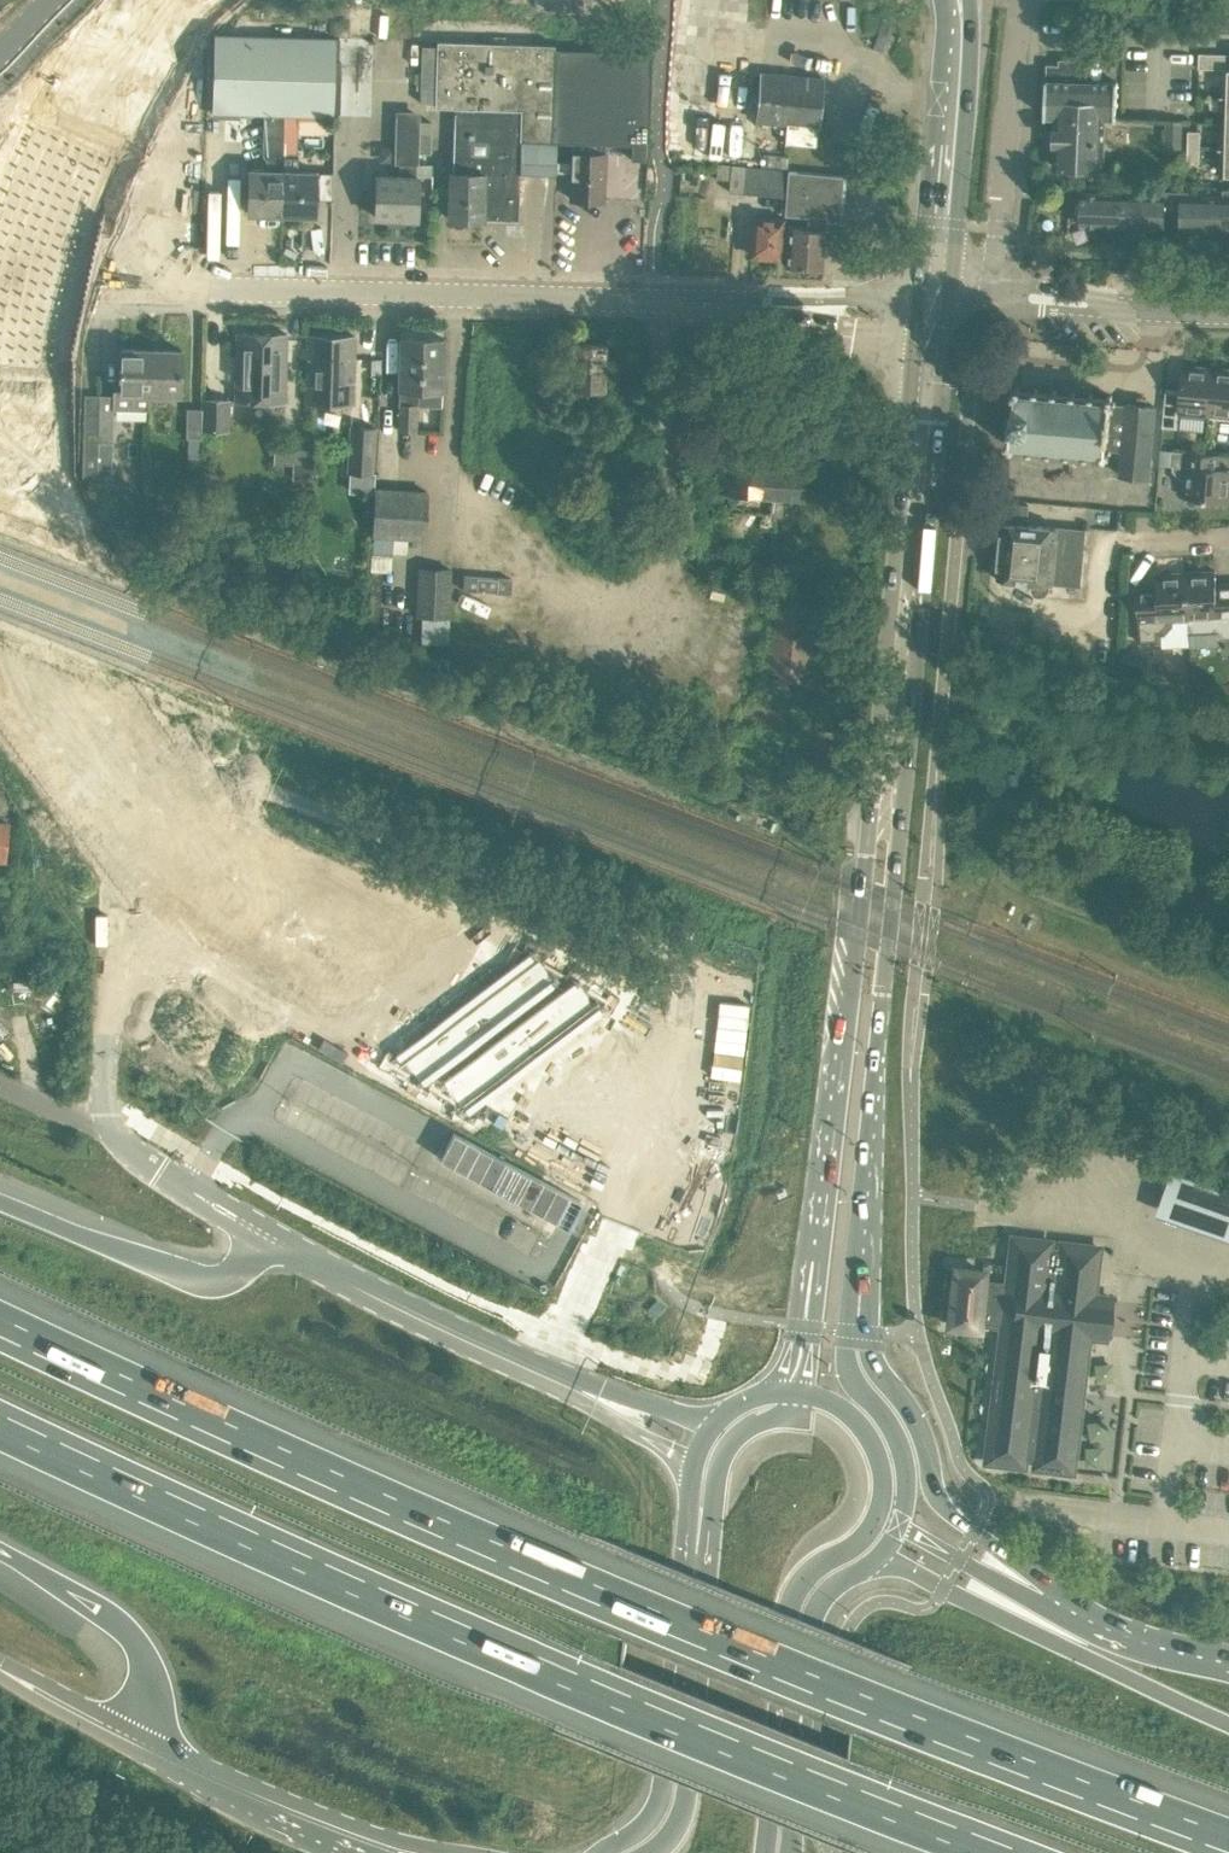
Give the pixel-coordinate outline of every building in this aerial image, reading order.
[(280,185),(283,114),(286,37),(214,35),(212,112),(268,113),(267,170),(249,170),(248,213),(279,214),(280,185)] [(332,115),(335,38),(286,37),(283,114),(296,114),(332,115)] [(552,110),(553,43),(436,40),(436,43),(434,102),(433,112),(448,112),(448,115),(454,115),(452,172),(450,172),(449,218),(498,220),(498,215),(518,215),(520,141),(549,142),(552,110)] [(434,102),(436,43),(435,45),(421,44),(419,102),(434,102)] [(631,158),(646,159),(651,52),(558,48),(554,141),(573,142),(570,201),(602,202),(605,143),(631,145),(631,158)] [(1199,52),(1199,67),(1228,68),(1228,95),(1228,53),(1199,52)] [(1085,66),(1085,61),(1061,60),(1060,65),(1049,65),(1048,80),(1047,80),(1046,116),(1056,116),(1106,118),(1116,118),(1118,82),(1090,81),(1090,66),(1085,66)] [(816,145),(822,79),(761,73),(757,121),(786,124),(784,142),(816,145)] [(315,215),(316,172),(294,171),(296,114),(283,114),(280,185),(279,214),(315,215)] [(1104,167),(1106,118),(1056,116),(1054,166),(1104,167)] [(430,155),(430,134),(419,134),(419,118),(395,117),(394,163),(399,163),(398,176),(377,176),(376,216),(415,217),(416,177),(415,177),(415,164),(418,164),(418,154),(430,155)] [(1181,151),(1182,120),(1166,120),(1166,150),(1181,151)] [(1200,162),(1201,131),(1188,130),(1188,162),(1200,162)] [(787,168),(788,156),(763,153),(761,166),(787,168)] [(786,197),(788,171),(731,166),(729,192),(786,197)] [(839,221),(843,176),(788,171),(786,197),(784,216),(807,218),(806,229),(792,228),(792,225),(783,224),(783,225),(790,226),(787,256),(786,266),(787,266),(790,269),(797,270),(800,267),(821,269),(826,220),(839,221)] [(1078,203),(1078,212),(1083,217),(1082,224),(1163,226),(1164,208),(1172,209),(1173,191),(1164,191),(1164,195),(1083,192),(1083,199),(1078,203)] [(1172,209),(1182,209),(1181,228),(1228,229),(1228,196),(1182,194),(1182,192),(1173,191),(1172,209)] [(787,256),(790,226),(783,225),(783,224),(784,221),(753,218),(750,255),(779,257),(780,256),(787,256)] [(285,402),(287,334),(235,333),(234,400),(285,402)] [(352,403),(354,336),(307,335),(305,402),(352,403)] [(441,389),(443,338),(400,337),(398,429),(417,429),(418,389),(441,389)] [(604,388),(605,344),(573,343),(572,395),(587,395),(587,388),(604,388)] [(149,393),(150,349),(120,349),(119,391),(113,391),(113,395),(99,395),(98,414),(97,442),(98,442),(112,442),(113,408),(149,409),(149,393)] [(180,394),(181,350),(150,349),(149,393),(180,394)] [(1208,414),(1212,367),(1183,364),(1178,411),(1208,414)] [(1212,367),(1208,414),(1228,416),(1228,368),(1212,367)] [(1020,391),(1020,386),(1015,385),(1015,390),(1011,390),(1010,394),(1015,394),(1010,438),(1006,438),(1006,442),(1010,442),(1010,447),(1014,447),(1014,443),(1029,444),(1029,448),(1033,449),(1033,444),(1047,446),(1047,450),(1051,450),(1052,446),(1066,447),(1065,452),(1070,452),(1070,447),(1085,449),(1084,453),(1089,454),(1089,449),(1103,451),(1103,455),(1107,455),(1107,451),(1112,451),(1112,449),(1122,450),(1120,473),(1149,476),(1156,406),(1146,405),(1147,398),(1137,397),(1137,404),(1127,403),(1127,405),(1116,405),(1116,399),(1112,399),(1113,394),(1108,394),(1108,399),(1094,397),(1095,393),(1090,392),(1089,397),(1075,396),(1076,391),(1071,391),(1071,395),(1057,394),(1057,389),(1052,389),(1052,393),(1038,392),(1039,388),(1034,387),(1033,392),(1020,391)] [(227,429),(228,401),(203,400),(202,428),(227,429)] [(201,438),(202,409),(187,409),(186,437),(188,438),(198,438),(201,438)] [(1178,428),(1179,416),(1164,415),(1163,426),(1178,428)] [(310,436),(311,425),(302,425),(302,435),(275,434),(274,464),(293,465),(293,479),(312,480),(313,436),(310,436)] [(351,425),(348,473),(376,474),(378,426),(351,425)] [(198,438),(188,438),(187,457),(198,457),(198,438)] [(83,442),(82,476),(97,477),(98,442),(97,442),(83,442)] [(1203,467),(1205,453),(1171,450),(1170,464),(1173,465),(1172,470),(1180,478),(1185,479),(1183,496),(1187,497),(1187,501),(1190,504),(1194,505),(1198,502),(1198,497),(1228,500),(1228,469),(1203,467)] [(716,492),(801,498),(803,469),(718,463),(716,492)] [(375,487),(372,536),(367,627),(379,628),(382,569),(384,569),(385,555),(392,556),(392,552),(406,553),(407,539),(425,540),(428,490),(375,487)] [(601,494),(601,505),(628,505),(628,494),(601,494)] [(1005,503),(1003,521),(1028,524),(1030,505),(1005,503)] [(95,512),(95,521),(106,522),(106,512),(95,512)] [(125,516),(125,529),(146,530),(146,517),(125,516)] [(1080,584),(1083,554),(1085,529),(1028,524),(1003,521),(1000,557),(995,559),(994,569),(998,572),(998,576),(1032,580),(1032,584),(1033,589),(1036,592),(1040,594),(1045,594),(1049,590),(1050,586),(1051,581),(1080,584)] [(449,616),(450,567),(418,567),(418,616),(449,616)] [(1185,571),(1187,618),(1188,631),(1217,629),(1218,635),(1228,634),(1228,598),(1217,599),(1215,569),(1185,571)] [(1157,603),(1138,604),(1141,642),(1160,641),(1160,633),(1165,633),(1172,624),(1172,619),(1187,618),(1185,571),(1155,573),(1157,603)] [(850,754),(860,620),(816,616),(817,605),(771,602),(765,678),(766,678),(773,679),(773,685),(787,686),(788,679),(792,679),(790,705),(808,706),(805,751),(850,754)] [(1019,783),(1020,771),(1008,770),(1007,782),(1019,783)] [(582,1227),(593,1207),(436,1122),(425,1142),(582,1227)] [(1171,1169),(1155,1214),(1228,1239),(1228,1189),(1171,1169)] [(983,1272),(956,1268),(949,1324),(978,1326),(978,1322),(1002,1325),(985,1461),(1023,1465),(1024,1457),(1035,1458),(1034,1467),(1072,1471),(1099,1247),(1061,1242),(1060,1251),(1049,1249),(1050,1241),(1012,1237),(1006,1285),(981,1282),(983,1272)]
